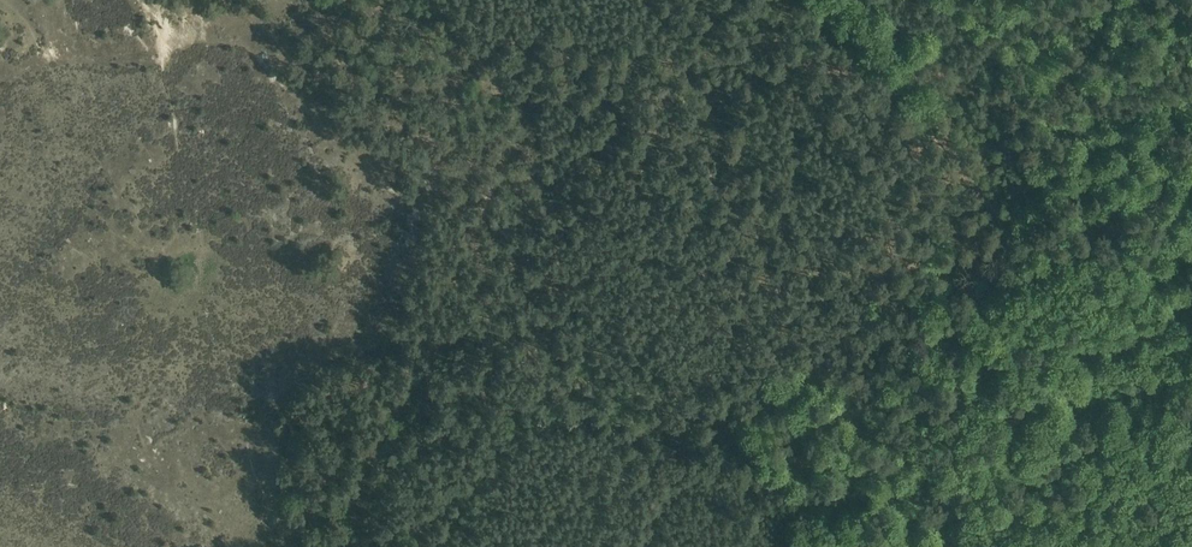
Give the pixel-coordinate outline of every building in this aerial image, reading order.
[(177,25),(184,28),(187,20),(181,18),(177,25)] [(135,47),(138,58),(146,56),(142,44),(135,47)]
